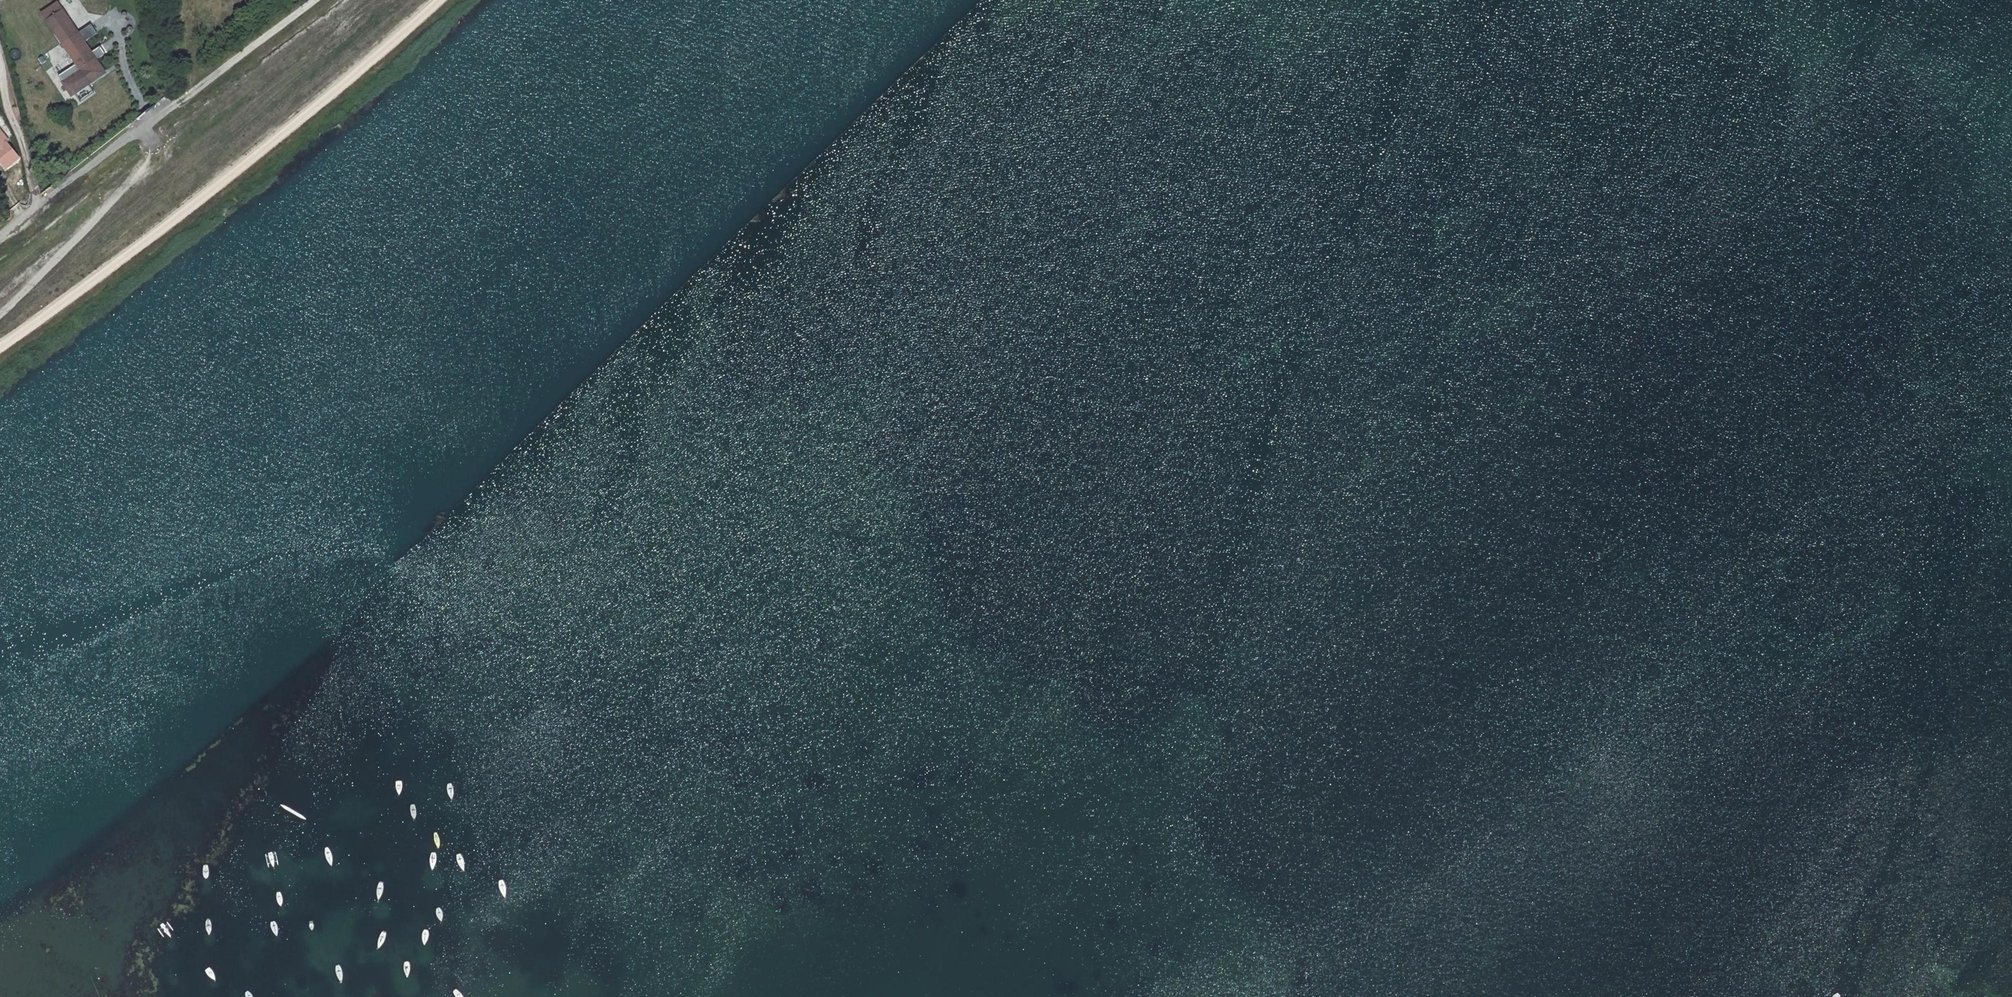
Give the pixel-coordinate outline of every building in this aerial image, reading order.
[(71,94),(105,72),(84,41),(83,41),(77,32),(78,32),(58,1),(43,11),(80,68),(62,80),(71,94)] [(0,141),(0,166),(6,173),(11,169),(6,162),(13,156),(6,147),(8,146),(5,142),(2,144),(0,141)] [(13,156),(6,162),(11,169),(18,164),(13,156)]
